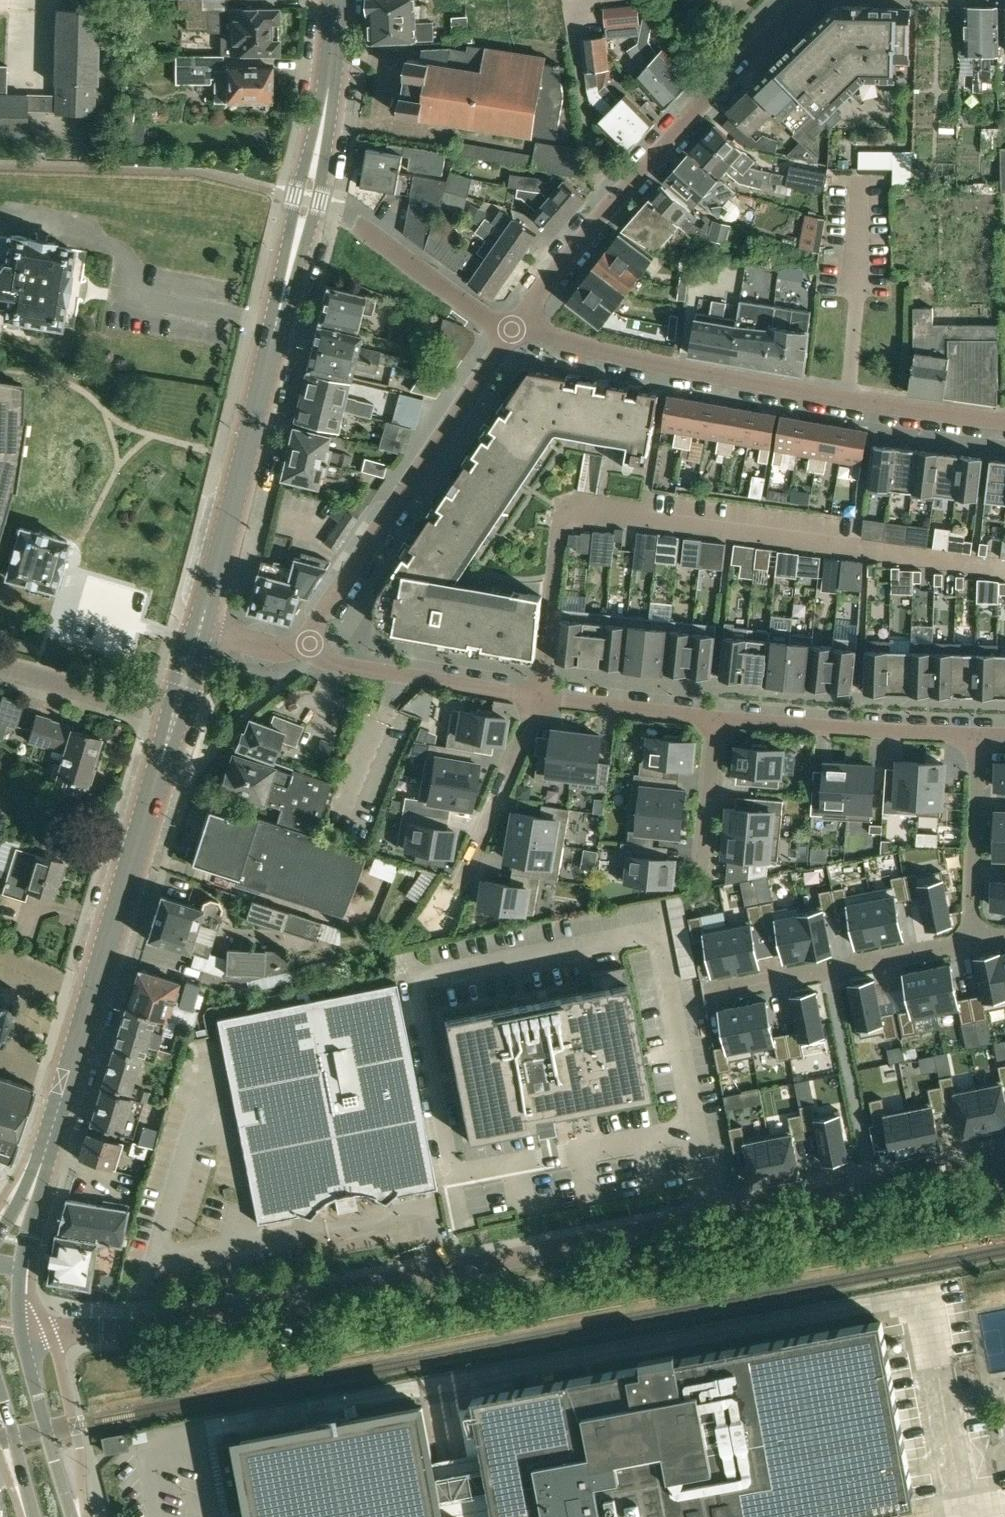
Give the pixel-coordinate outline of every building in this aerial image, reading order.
[(43,94),(42,109),(55,109),(56,113),(93,115),(94,85),(98,85),(99,48),(116,48),(116,30),(109,29),(110,11),(90,10),(89,0),(67,0),(68,9),(57,9),(55,83),(57,83),(57,95),(43,94)] [(201,10),(201,0),(177,0),(177,14),(186,14),(186,15),(201,15),(201,10)] [(414,0),(369,0),(370,42),(432,40),(432,24),(422,24),(421,7),(414,7),(414,0)] [(638,4),(604,7),(605,27),(640,24),(638,4)] [(638,43),(636,45),(649,65),(678,95),(691,80),(662,50),(658,55),(649,40),(653,21),(661,15),(665,15),(665,16),(681,15),(667,5),(645,7),(638,43)] [(823,119),(865,78),(894,79),(894,59),(908,60),(910,10),(906,10),(897,10),(897,9),(871,8),(871,7),(842,6),(842,7),(835,7),(810,31),(811,32),(794,48),(793,47),(772,67),(773,68),(823,119)] [(983,91),(983,89),(981,7),(965,7),(965,15),(965,54),(972,54),(973,58),(965,58),(965,61),(960,61),(958,89),(964,89),(964,91),(983,91)] [(998,54),(998,16),(998,8),(981,7),(983,89),(999,89),(999,65),(991,65),(991,54),(998,54)] [(221,10),(201,10),(201,15),(186,15),(186,29),(207,28),(207,33),(220,33),(220,54),(278,54),(278,9),(221,8),(221,10)] [(454,36),(444,37),(444,43),(471,42),(468,15),(451,17),(452,32),(454,32),(454,36)] [(585,73),(596,71),(609,71),(605,38),(581,40),(585,73)] [(649,65),(636,45),(627,51),(641,73),(636,79),(665,109),(678,95),(649,65)] [(565,82),(567,68),(543,64),(545,57),(487,48),(484,72),(407,59),(405,76),(406,77),(403,98),(402,98),(399,115),(532,136),(532,135),(556,139),(563,96),(562,82),(565,82)] [(35,94),(36,57),(7,56),(7,67),(0,67),(0,136),(26,137),(27,108),(42,109),(43,94),(35,94)] [(244,104),(246,101),(269,101),(269,96),(271,95),(271,89),(269,87),(269,66),(223,66),(223,56),(175,56),(175,84),(210,84),(210,78),(214,78),(214,83),(215,83),(215,101),(234,101),(235,104),(244,104)] [(772,68),(751,88),(753,90),(794,133),(792,135),(799,143),(804,147),(828,124),(823,119),(773,68),(773,69),(772,68)] [(597,123),(627,152),(641,138),(596,94),(598,92),(598,90),(596,71),(585,73),(587,92),(588,102),(602,115),(597,123)] [(596,94),(641,138),(655,123),(625,95),(619,100),(604,86),(598,92),(596,94)] [(750,93),(748,91),(748,92),(739,100),(763,124),(772,114),(750,93)] [(763,124),(739,100),(728,111),(727,111),(727,112),(731,116),(723,125),(734,136),(745,146),(776,153),(779,140),(763,135),(758,140),(752,134),(763,124)] [(116,142),(143,144),(144,125),(133,124),(134,106),(123,105),(122,122),(118,122),(116,142)] [(715,125),(703,138),(745,176),(768,180),(769,177),(771,178),(770,183),(772,183),(823,193),(825,174),(825,165),(787,156),(776,153),(774,164),(778,165),(776,175),(772,174),(750,167),(755,161),(731,140),(715,125)] [(987,158),(1000,158),(1000,144),(1000,128),(981,128),(981,154),(987,154),(987,158)] [(703,138),(692,151),(696,155),(721,177),(726,171),(736,179),(740,182),(771,190),(772,183),(770,183),(771,178),(769,177),(768,180),(745,176),(703,138)] [(536,141),(534,155),(532,167),(576,175),(580,149),(536,141)] [(799,143),(787,156),(825,165),(799,143)] [(368,149),(363,174),(359,174),(357,185),(361,185),(361,186),(411,195),(405,234),(408,237),(425,250),(433,225),(440,205),(444,193),(447,181),(400,173),(403,156),(411,157),(409,169),(442,175),(446,154),(388,144),(387,145),(390,145),(388,153),(386,152),(368,149)] [(858,169),(858,170),(859,170),(893,171),(893,174),(892,191),(911,191),(912,153),(859,153),(858,169)] [(716,181),(693,159),(688,155),(687,156),(677,168),(717,204),(736,220),(740,215),(741,211),(741,209),(739,206),(730,198),(735,193),(721,180),(716,181)] [(849,168),(849,160),(839,159),(839,167),(849,168)] [(677,168),(665,181),(672,188),(693,207),(698,201),(715,215),(718,218),(721,215),(727,220),(730,221),(732,221),(736,220),(717,204),(677,168)] [(450,172),(447,181),(444,193),(467,199),(473,179),(450,172)] [(511,173),(509,187),(516,188),(519,188),(540,192),(548,198),(570,217),(585,199),(586,199),(585,198),(571,185),(564,179),(562,178),(555,175),(548,183),(537,177),(511,173)] [(1001,194),(1001,188),(1001,182),(974,183),(974,184),(961,184),(962,194),(1001,194)] [(657,190),(650,198),(693,236),(707,240),(709,240),(726,244),(730,225),(713,220),(713,221),(712,225),(710,234),(701,228),(693,224),(685,216),(689,210),(668,192),(662,186),(661,185),(657,190)] [(554,235),(570,217),(540,192),(519,188),(516,188),(515,195),(519,196),(536,211),(532,216),(554,235)] [(467,199),(444,193),(440,205),(462,215),(467,199)] [(632,219),(625,226),(623,229),(662,254),(667,243),(706,247),(708,240),(707,240),(693,236),(650,198),(648,200),(649,200),(633,217),(632,219)] [(907,202),(893,202),(893,210),(907,210),(907,202)] [(471,204),(465,218),(481,224),(487,211),(471,204)] [(450,233),(460,219),(446,210),(437,224),(450,233)] [(808,215),(804,232),(822,235),(825,219),(808,215)] [(485,218),(481,225),(523,255),(537,235),(514,219),(506,229),(498,224),(497,226),(485,218)] [(484,262),(433,225),(425,250),(457,272),(461,267),(465,270),(468,265),(477,272),(470,282),(492,298),(506,278),(484,262)] [(481,225),(476,232),(487,240),(485,242),(494,248),(484,262),(506,278),(523,255),(481,225)] [(640,276),(654,258),(620,232),(606,250),(640,276)] [(804,232),(801,249),(819,252),(822,235),(804,232)] [(10,236),(7,236),(7,237),(0,236),(0,256),(4,257),(3,262),(2,262),(0,265),(0,291),(7,291),(3,316),(31,320),(31,322),(33,324),(39,325),(42,326),(47,326),(48,324),(59,326),(63,301),(65,301),(69,274),(68,274),(71,249),(71,248),(52,245),(52,243),(42,241),(28,239),(28,240),(26,240),(26,238),(24,238),(24,237),(21,235),(17,235),(13,235),(10,236)] [(593,267),(627,293),(640,276),(606,250),(593,267)] [(580,284),(614,310),(627,293),(593,267),(580,284)] [(687,289),(689,277),(681,276),(679,288),(687,289)] [(614,310),(580,284),(566,302),(600,328),(614,310)] [(374,298),(326,286),(318,321),(356,330),(360,312),(370,314),(374,298)] [(679,288),(677,299),(686,300),(687,289),(679,288)] [(713,300),(710,315),(717,316),(720,302),(713,300)] [(738,319),(730,361),(732,361),(767,367),(768,368),(773,327),(774,327),(776,307),(776,306),(740,300),(737,319),(738,319)] [(720,302),(717,316),(724,317),(726,303),(720,302)] [(794,310),(776,307),(774,327),(773,327),(768,368),(785,371),(794,310)] [(794,310),(785,371),(803,374),(811,312),(794,310)] [(717,316),(710,315),(697,312),(690,354),(710,357),(717,316)] [(677,328),(679,316),(671,315),(669,327),(677,328)] [(710,357),(730,361),(738,319),(737,319),(724,317),(717,316),(710,357)] [(444,319),(437,353),(460,359),(472,341),(473,339),(473,337),(473,335),(472,333),(471,331),(470,330),(468,329),(444,319)] [(317,325),(311,347),(371,360),(377,361),(396,366),(398,356),(356,346),(359,334),(317,325)] [(669,327),(667,338),(676,340),(677,328),(669,327)] [(377,361),(371,360),(311,347),(306,369),(349,379),(351,369),(374,374),(377,361)] [(437,353),(424,371),(448,378),(460,359),(437,353)] [(598,383),(581,380),(579,379),(578,386),(566,384),(567,377),(530,371),(509,402),(514,406),(508,415),(502,412),(492,427),(485,422),(477,434),(484,438),(474,454),(479,457),(473,467),(467,464),(456,480),(462,484),(455,494),(450,490),(439,506),(444,510),(438,520),(432,516),(412,545),(405,541),(397,553),(404,558),(380,593),(378,596),(377,599),(376,603),(376,606),(375,609),(376,612),(377,616),(378,619),(380,622),(382,625),(384,628),(387,630),(390,632),(394,633),(397,634),(440,641),(441,641),(442,635),(453,637),(453,640),(461,642),(472,644),(472,640),(484,642),(483,649),(502,652),(503,646),(515,648),(514,655),(533,658),(533,655),(537,655),(542,596),(521,592),(520,598),(454,586),(556,433),(610,442),(628,446),(627,451),(626,460),(647,464),(659,394),(641,390),(639,397),(628,395),(629,388),(610,385),(609,392),(597,389),(598,383)] [(424,371),(411,390),(434,396),(435,397),(448,378),(424,371)] [(300,398),(341,408),(371,415),(374,403),(344,396),(347,384),(305,375),(300,398)] [(21,455),(26,419),(25,419),(25,420),(20,419),(21,398),(20,398),(10,397),(12,384),(12,383),(0,381),(0,451),(21,455)] [(399,393),(391,422),(412,428),(415,428),(423,399),(399,393)] [(690,399),(669,395),(662,430),(673,432),(675,432),(673,446),(682,447),(690,399)] [(300,398),(294,421),(336,431),(341,408),(300,398)] [(712,403),(690,399),(682,447),(689,449),(691,435),(706,438),(712,403)] [(725,455),(733,407),(712,403),(706,438),(718,440),(715,453),(725,455)] [(755,411),(733,407),(725,455),(733,456),(735,443),(749,445),(755,411)] [(776,415),(755,411),(749,445),(761,447),(759,461),(768,462),(776,415)] [(797,453),(803,419),(781,416),(773,463),(782,465),(785,451),(797,453)] [(807,470),(816,471),(825,423),(803,419),(797,453),(810,455),(807,470)] [(412,428),(391,422),(384,420),(377,447),(400,453),(403,441),(408,442),(412,428)] [(846,427),(825,423),(816,471),(824,473),(827,458),(840,461),(846,427)] [(859,479),(866,443),(868,431),(846,427),(840,461),(852,463),(849,478),(859,479)] [(292,428),(286,453),(341,466),(349,468),(352,456),(325,450),(329,437),(292,428)] [(896,447),(873,444),(867,491),(892,494),(892,489),(891,489),(896,447)] [(913,492),(918,450),(896,447),(891,489),(892,489),(912,492),(913,492)] [(934,495),(939,452),(918,450),(913,492),(912,492),(911,497),(934,499),(935,495),(934,495)] [(4,509),(10,488),(15,489),(14,490),(16,490),(21,455),(0,451),(0,508),(4,509)] [(955,497),(961,455),(939,452),(934,495),(935,495),(955,497)] [(341,466),(286,453),(280,479),(317,487),(320,475),(338,479),(341,466)] [(961,455),(955,497),(978,500),(983,458),(961,455)] [(375,474),(383,476),(386,465),(363,458),(359,469),(375,474)] [(991,459),(985,501),(1004,503),(1004,461),(991,459)] [(320,543),(335,553),(358,519),(343,509),(320,543)] [(863,526),(861,538),(869,539),(871,527),(872,519),(864,518),(863,526)] [(921,534),(920,546),(928,547),(929,535),(930,528),(922,526),(921,534)] [(20,527),(6,576),(53,589),(53,587),(58,589),(62,573),(58,572),(58,571),(59,571),(62,558),(64,550),(67,541),(58,538),(20,527)] [(616,528),(614,541),(622,542),(624,529),(616,528)] [(935,528),(933,548),(949,550),(951,530),(935,528)] [(594,531),(593,533),(591,551),(600,552),(602,532),(594,531)] [(898,543),(906,544),(908,533),(900,531),(898,543)] [(637,532),(633,568),(654,571),(655,563),(658,535),(637,532)] [(578,535),(569,534),(568,546),(576,547),(578,535)] [(655,563),(677,565),(680,537),(658,535),(655,563)] [(702,541),(684,539),(681,565),(699,567),(702,541)] [(971,553),(973,542),(965,540),(963,552),(971,553)] [(700,567),(723,570),(724,560),(725,544),(702,541),(700,567)] [(989,544),(981,543),(979,555),(987,556),(989,544)] [(742,566),(744,546),(734,545),(732,565),(742,566)] [(790,565),(789,576),(797,577),(797,576),(798,566),(800,555),(800,554),(791,553),(790,565)] [(292,569),(274,565),(263,562),(263,561),(262,560),(257,574),(247,611),(265,616),(265,615),(270,617),(288,622),(296,593),(306,596),(329,561),(318,558),(302,554),(301,559),(296,557),(292,569)] [(821,557),(812,556),(810,576),(819,577),(821,557)] [(840,585),(842,561),(842,560),(825,558),(822,591),(839,592),(840,585)] [(842,560),(842,561),(840,585),(861,587),(863,562),(842,560)] [(876,564),(868,564),(868,576),(876,576),(876,564)] [(900,567),(892,567),(892,579),(900,579),(900,567)] [(921,582),(922,570),(914,570),(913,582),(921,582)] [(935,585),(942,585),(943,573),(935,573),(935,585)] [(964,588),(965,576),(957,576),(956,588),(964,588)] [(978,579),(978,601),(986,602),(986,579),(978,579)] [(556,660),(579,663),(585,611),(561,609),(556,660)] [(606,613),(585,611),(579,663),(601,665),(606,613)] [(601,665),(622,667),(628,616),(606,613),(601,665)] [(644,670),(649,618),(628,616),(622,667),(644,670)] [(644,670),(665,672),(671,620),(649,618),(644,670)] [(665,672),(688,674),(693,623),(671,620),(665,672)] [(724,636),(719,678),(742,680),(747,638),(748,628),(733,627),(734,623),(726,622),(724,636)] [(717,625),(693,623),(688,674),(712,677),(717,625)] [(748,628),(747,638),(742,680),(765,682),(771,631),(748,628)] [(771,631),(765,682),(785,685),(791,633),(771,631)] [(814,635),(791,633),(785,685),(808,687),(813,645),(814,635)] [(852,692),(858,640),(833,637),(832,647),(828,689),(852,692)] [(864,692),(888,693),(889,650),(890,650),(890,641),(866,640),(864,692)] [(911,641),(910,651),(911,651),(910,693),(931,694),(933,642),(911,641)] [(953,695),(955,643),(933,642),(931,694),(953,695)] [(976,644),(955,643),(953,695),(974,696),(976,644)] [(998,644),(976,644),(974,696),(996,696),(997,654),(998,654),(998,644)] [(832,647),(813,645),(808,687),(828,689),(832,647)] [(888,693),(910,693),(911,651),(910,651),(890,650),(889,650),(888,693)] [(998,654),(997,654),(996,696),(1004,697),(1004,654),(998,654)] [(505,720),(505,718),(503,718),(491,716),(492,711),(476,709),(475,713),(462,711),(461,711),(452,709),(445,746),(473,751),(475,738),(499,742),(499,743),(501,743),(501,741),(505,720)] [(36,714),(27,741),(53,749),(51,753),(53,757),(62,760),(57,776),(87,785),(87,783),(91,784),(96,769),(92,768),(101,738),(72,729),(73,726),(50,719),(50,718),(36,714)] [(234,747),(253,754),(272,761),(279,740),(294,746),(302,726),(273,715),(269,725),(267,724),(267,725),(248,718),(245,728),(246,728),(245,732),(240,730),(240,731),(235,734),(232,740),(234,746),(234,747)] [(415,739),(423,742),(427,730),(420,727),(415,739)] [(571,787),(578,733),(556,730),(554,730),(554,732),(551,756),(538,754),(535,779),(548,781),(549,775),(550,775),(571,777),(570,787),(571,787)] [(578,733),(571,787),(607,791),(610,764),(598,762),(601,738),(601,736),(578,733)] [(660,776),(665,777),(666,764),(690,767),(692,767),(692,765),(694,744),(694,742),(693,742),(680,741),(680,736),(665,734),(664,739),(651,738),(645,737),(643,762),(641,761),(640,774),(660,776)] [(332,744),(321,740),(316,753),(328,758),(332,744)] [(477,764),(469,763),(451,759),(453,747),(428,743),(426,755),(422,777),(473,786),(476,765),(477,765),(477,764)] [(738,747),(735,772),(737,772),(753,773),(762,774),(760,786),(779,787),(780,775),(782,751),(768,749),(768,745),(753,743),(752,748),(738,747)] [(283,810),(279,824),(312,835),(316,823),(331,784),(293,770),(292,774),(233,755),(228,772),(226,772),(225,775),(221,774),(218,785),(221,786),(220,791),(263,804),(283,810)] [(885,786),(883,812),(897,813),(917,814),(920,762),(899,761),(898,768),(897,787),(885,786)] [(944,764),(920,762),(917,814),(941,816),(944,764)] [(812,789),(811,814),(823,815),(823,818),(847,819),(850,765),(826,763),(826,770),(825,790),(812,789)] [(874,766),(850,765),(847,819),(871,820),(874,766)] [(660,776),(640,774),(635,774),(634,786),(633,786),(631,808),(682,813),(684,792),(685,792),(685,791),(683,791),(659,788),(660,776)] [(404,801),(402,809),(430,814),(432,802),(450,805),(467,808),(468,808),(469,808),(470,807),(473,786),(422,777),(419,795),(418,800),(404,797),(404,801)] [(728,808),(726,833),(780,837),(784,801),(755,798),(754,810),(728,808)] [(510,836),(564,845),(570,809),(542,805),(540,817),(516,813),(515,812),(514,814),(511,835),(510,836)] [(368,853),(312,835),(279,824),(224,806),(221,814),(208,810),(195,849),(188,847),(184,857),(192,860),(190,863),(237,879),(236,882),(343,918),(368,853)] [(682,813),(631,808),(631,809),(640,810),(638,830),(638,831),(629,830),(628,843),(653,845),(654,833),(678,836),(680,836),(680,834),(682,813)] [(402,809),(396,846),(402,847),(405,848),(407,848),(416,849),(414,861),(444,866),(446,855),(448,855),(449,855),(450,854),(450,853),(453,835),(453,832),(454,831),(452,830),(446,829),(428,826),(430,814),(402,809)] [(996,835),(1004,835),(1004,812),(996,812),(996,835)] [(870,825),(870,832),(882,833),(882,825),(870,825)] [(917,832),(917,845),(937,846),(938,834),(917,832)] [(726,833),(724,855),(728,856),(750,858),(750,863),(738,862),(737,881),(749,878),(749,879),(767,875),(769,859),(778,860),(780,837),(726,833)] [(996,835),(995,857),(1004,858),(1004,835),(996,835)] [(530,876),(540,877),(558,880),(564,845),(510,836),(510,837),(507,858),(507,859),(508,860),(532,864),(530,876)] [(882,840),(881,852),(882,852),(891,850),(891,841),(882,840)] [(674,860),(667,859),(648,857),(650,845),(622,842),(618,879),(627,880),(629,881),(629,880),(642,882),(642,887),(657,888),(658,883),(670,885),(672,885),(672,883),(674,862),(674,860)] [(814,847),(813,859),(828,860),(829,848),(814,847)] [(58,879),(61,880),(65,865),(62,864),(63,861),(18,848),(11,872),(0,869),(0,892),(23,899),(26,891),(52,898),(58,879)] [(422,870),(406,894),(419,903),(437,875),(422,870)] [(917,873),(904,875),(909,899),(921,897),(928,929),(933,927),(934,931),(947,928),(946,925),(952,924),(941,870),(917,875),(917,873)] [(534,914),(540,877),(530,876),(512,873),(510,885),(486,881),(485,881),(484,882),(485,882),(481,901),(481,904),(481,905),(523,912),(525,913),(534,914)] [(893,886),(870,891),(880,942),(903,937),(896,902),(909,899),(904,875),(891,878),(893,886)] [(994,882),(993,907),(1004,907),(1004,882),(994,882)] [(845,887),(832,889),(837,913),(849,911),(856,946),(880,942),(870,891),(847,895),(845,887)] [(800,909),(799,910),(808,956),(807,956),(807,958),(832,953),(824,916),(837,913),(832,889),(819,892),(822,905),(800,909)] [(682,895),(666,898),(680,967),(682,979),(698,976),(695,964),(682,895)] [(199,908),(160,896),(146,938),(189,952),(189,950),(195,952),(191,965),(225,976),(242,980),(246,980),(248,991),(300,980),(297,969),(292,970),(293,958),(281,958),(281,952),(226,950),(226,958),(207,953),(221,909),(218,901),(209,898),(202,901),(199,908)] [(340,927),(322,921),(252,899),(246,919),(316,941),(317,937),(339,944),(340,927)] [(773,901),(760,903),(765,927),(778,925),(785,960),(807,956),(808,956),(799,910),(800,909),(799,905),(775,909),(773,901)] [(750,919),(727,924),(736,970),(760,965),(753,930),(765,927),(760,903),(747,906),(750,919)] [(702,915),(689,918),(694,942),(706,940),(713,975),(736,970),(727,924),(704,928),(702,915)] [(970,997),(975,1021),(988,1019),(986,1010),(1004,1006),(1004,984),(999,954),(1000,954),(1000,953),(976,957),(983,994),(970,997)] [(951,964),(927,969),(937,1015),(960,1010),(962,1024),(975,1021),(970,997),(958,999),(951,964)] [(649,1095),(624,966),(589,973),(593,988),(442,1018),(466,1139),(536,1125),(537,1131),(555,1127),(552,1114),(649,1095)] [(138,969),(126,1006),(166,1020),(192,1028),(197,1012),(192,1010),(200,986),(187,982),(179,1005),(172,1003),(178,982),(138,969)] [(911,1009),(898,1011),(903,1035),(917,1033),(915,1019),(937,1015),(927,969),(904,974),(911,1009)] [(855,983),(850,984),(860,1037),(885,1033),(886,1039),(898,1036),(894,1012),(881,1015),(874,979),(869,980),(868,977),(854,980),(855,983)] [(217,1019),(253,1205),(257,1221),(436,1185),(396,984),(217,1019)] [(1,1030),(3,1024),(2,1024),(4,1019),(2,1018),(9,1003),(10,1004),(13,999),(14,999),(17,992),(15,992),(16,990),(9,987),(9,989),(0,985),(0,1030),(1,1030)] [(798,1031),(786,1034),(791,1058),(804,1055),(801,1044),(826,1039),(816,991),(811,992),(810,988),(796,991),(797,995),(791,996),(798,1031)] [(766,1001),(743,1005),(752,1052),(753,1051),(775,1047),(778,1060),(791,1058),(786,1034),(773,1036),(766,1001)] [(727,1045),(714,1048),(719,1072),(732,1069),(730,1061),(754,1056),(753,1051),(752,1052),(743,1005),(720,1010),(727,1045)] [(170,1054),(157,1050),(166,1020),(126,1006),(113,1049),(140,1058),(176,1068),(180,1057),(185,1058),(190,1038),(176,1034),(170,1054)] [(140,1058),(113,1049),(101,1084),(129,1093),(140,1058)] [(978,1084),(987,1130),(1004,1126),(1004,1097),(1004,1090),(1004,1065),(998,1066),(1001,1079),(978,1084)] [(9,1161),(17,1139),(18,1140),(28,1111),(26,1111),(34,1088),(34,1086),(32,1085),(32,1084),(0,1073),(0,1158),(9,1161)] [(952,1075),(940,1078),(941,1086),(944,1102),(957,1099),(964,1135),(987,1130),(978,1084),(955,1089),(952,1075)] [(810,1079),(795,1082),(800,1106),(813,1103),(814,1103),(810,1079)] [(931,1101),(908,1106),(917,1152),(941,1148),(933,1112),(946,1110),(944,1102),(941,1086),(928,1088),(931,1101)] [(133,1098),(100,1088),(99,1090),(100,1091),(90,1121),(89,1123),(108,1130),(132,1137),(143,1102),(133,1098)] [(133,1098),(143,1102),(147,1091),(136,1088),(133,1098)] [(882,1098),(870,1101),(875,1124),(887,1122),(894,1157),(917,1152),(908,1106),(885,1111),(882,1098)] [(813,1103),(800,1106),(801,1114),(804,1130),(817,1128),(824,1163),(829,1162),(830,1165),(844,1163),(843,1159),(848,1158),(839,1110),(815,1114),(813,1103)] [(791,1130),(768,1134),(777,1180),(800,1176),(793,1141),(806,1138),(804,1130),(801,1114),(788,1116),(791,1130)] [(742,1126),(729,1128),(734,1152),(747,1150),(754,1185),(777,1180),(768,1134),(745,1139),(742,1126)] [(139,1144),(147,1146),(154,1149),(159,1131),(144,1127),(139,1144)] [(123,1143),(86,1131),(86,1132),(78,1157),(78,1158),(97,1164),(115,1170),(123,1143)] [(147,1146),(139,1144),(133,1142),(129,1154),(144,1158),(147,1146)] [(56,1233),(56,1234),(100,1243),(120,1246),(126,1217),(127,1205),(102,1200),(101,1205),(81,1201),(79,1203),(67,1200),(67,1199),(65,1199),(65,1201),(63,1210),(62,1210),(62,1212),(60,1222),(59,1222),(59,1224),(57,1233),(56,1233)] [(93,1286),(95,1274),(100,1243),(56,1234),(54,1234),(53,1236),(54,1237),(51,1253),(50,1253),(50,1254),(51,1254),(50,1260),(49,1260),(49,1262),(47,1279),(46,1279),(46,1281),(49,1281),(90,1288),(90,1289),(93,1289),(93,1286)] [(436,1478),(440,1498),(494,1487),(500,1516),(829,1516),(915,1500),(907,1455),(892,1375),(891,1372),(889,1361),(891,1361),(890,1355),(888,1344),(887,1338),(884,1337),(881,1321),(680,1359),(644,1366),(476,1397),(487,1449),(490,1467),(436,1478)] [(218,1446),(230,1511),(250,1507),(249,1497),(252,1496),(256,1516),(443,1516),(440,1498),(436,1478),(422,1406),(241,1441),(249,1481),(246,1482),(238,1442),(218,1446)] [(102,1438),(105,1452),(127,1448),(124,1434),(102,1438)]
